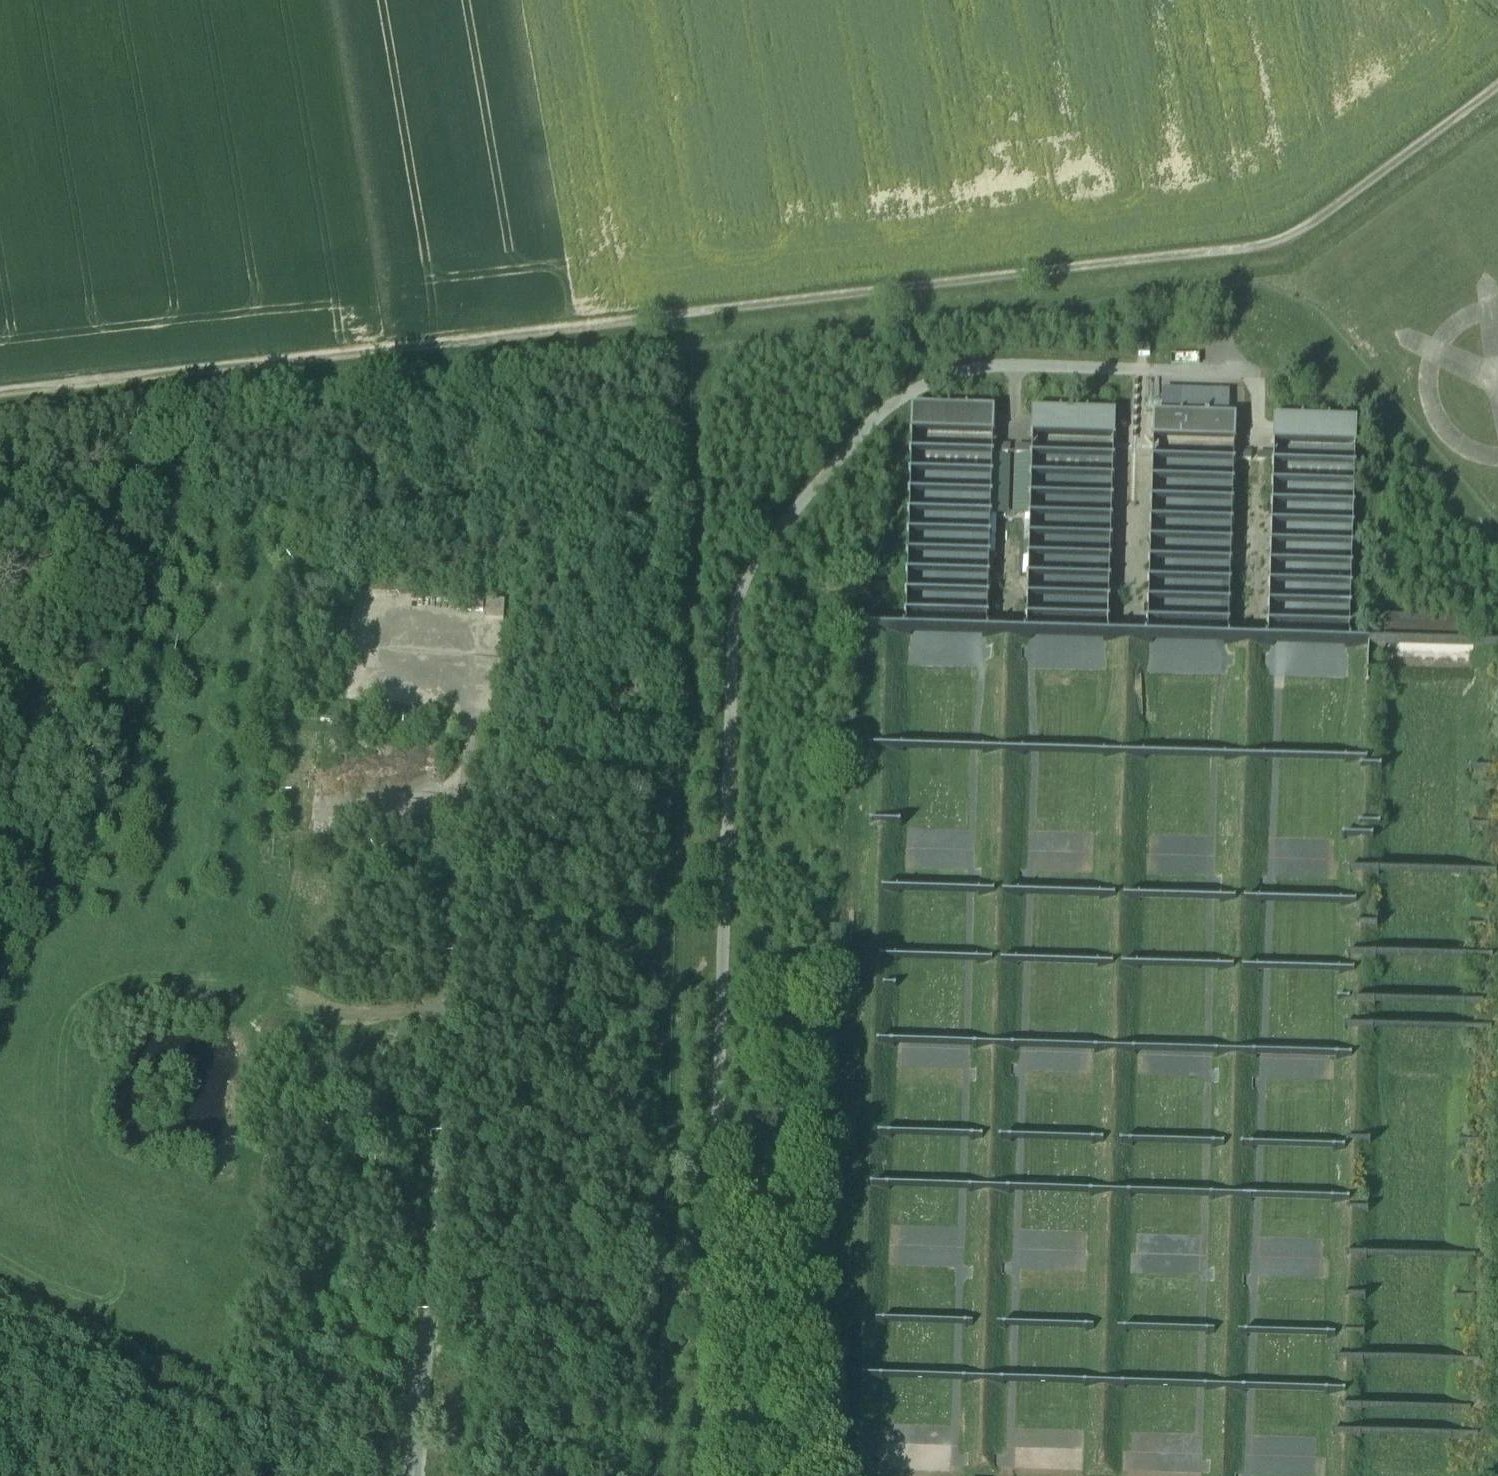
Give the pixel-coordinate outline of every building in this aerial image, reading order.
[(1229,416),(1231,392),(1158,388),(1157,412),(1145,412),(1143,438),(1182,441),(1180,459),(1197,460),(1195,488),(1227,490),(1228,468),(1233,469),(1236,416),(1229,416)] [(987,409),(987,432),(999,432),(1000,409),(987,409)] [(1106,439),(1106,411),(1025,410),(1024,434),(1047,434),(1048,417),(1068,417),(1068,438),(1106,439)] [(1110,412),(1107,434),(1117,435),(1120,414),(1110,412)] [(1346,484),(1348,418),(1267,416),(1266,440),(1301,441),(1300,468),(1313,468),(1312,483),(1346,484)] [(1344,539),(1345,503),(1318,502),(1317,512),(1303,512),(1302,527),(1326,528),(1326,538),(1344,539)] [(485,593),(483,618),(500,619),(502,594),(485,593)]
